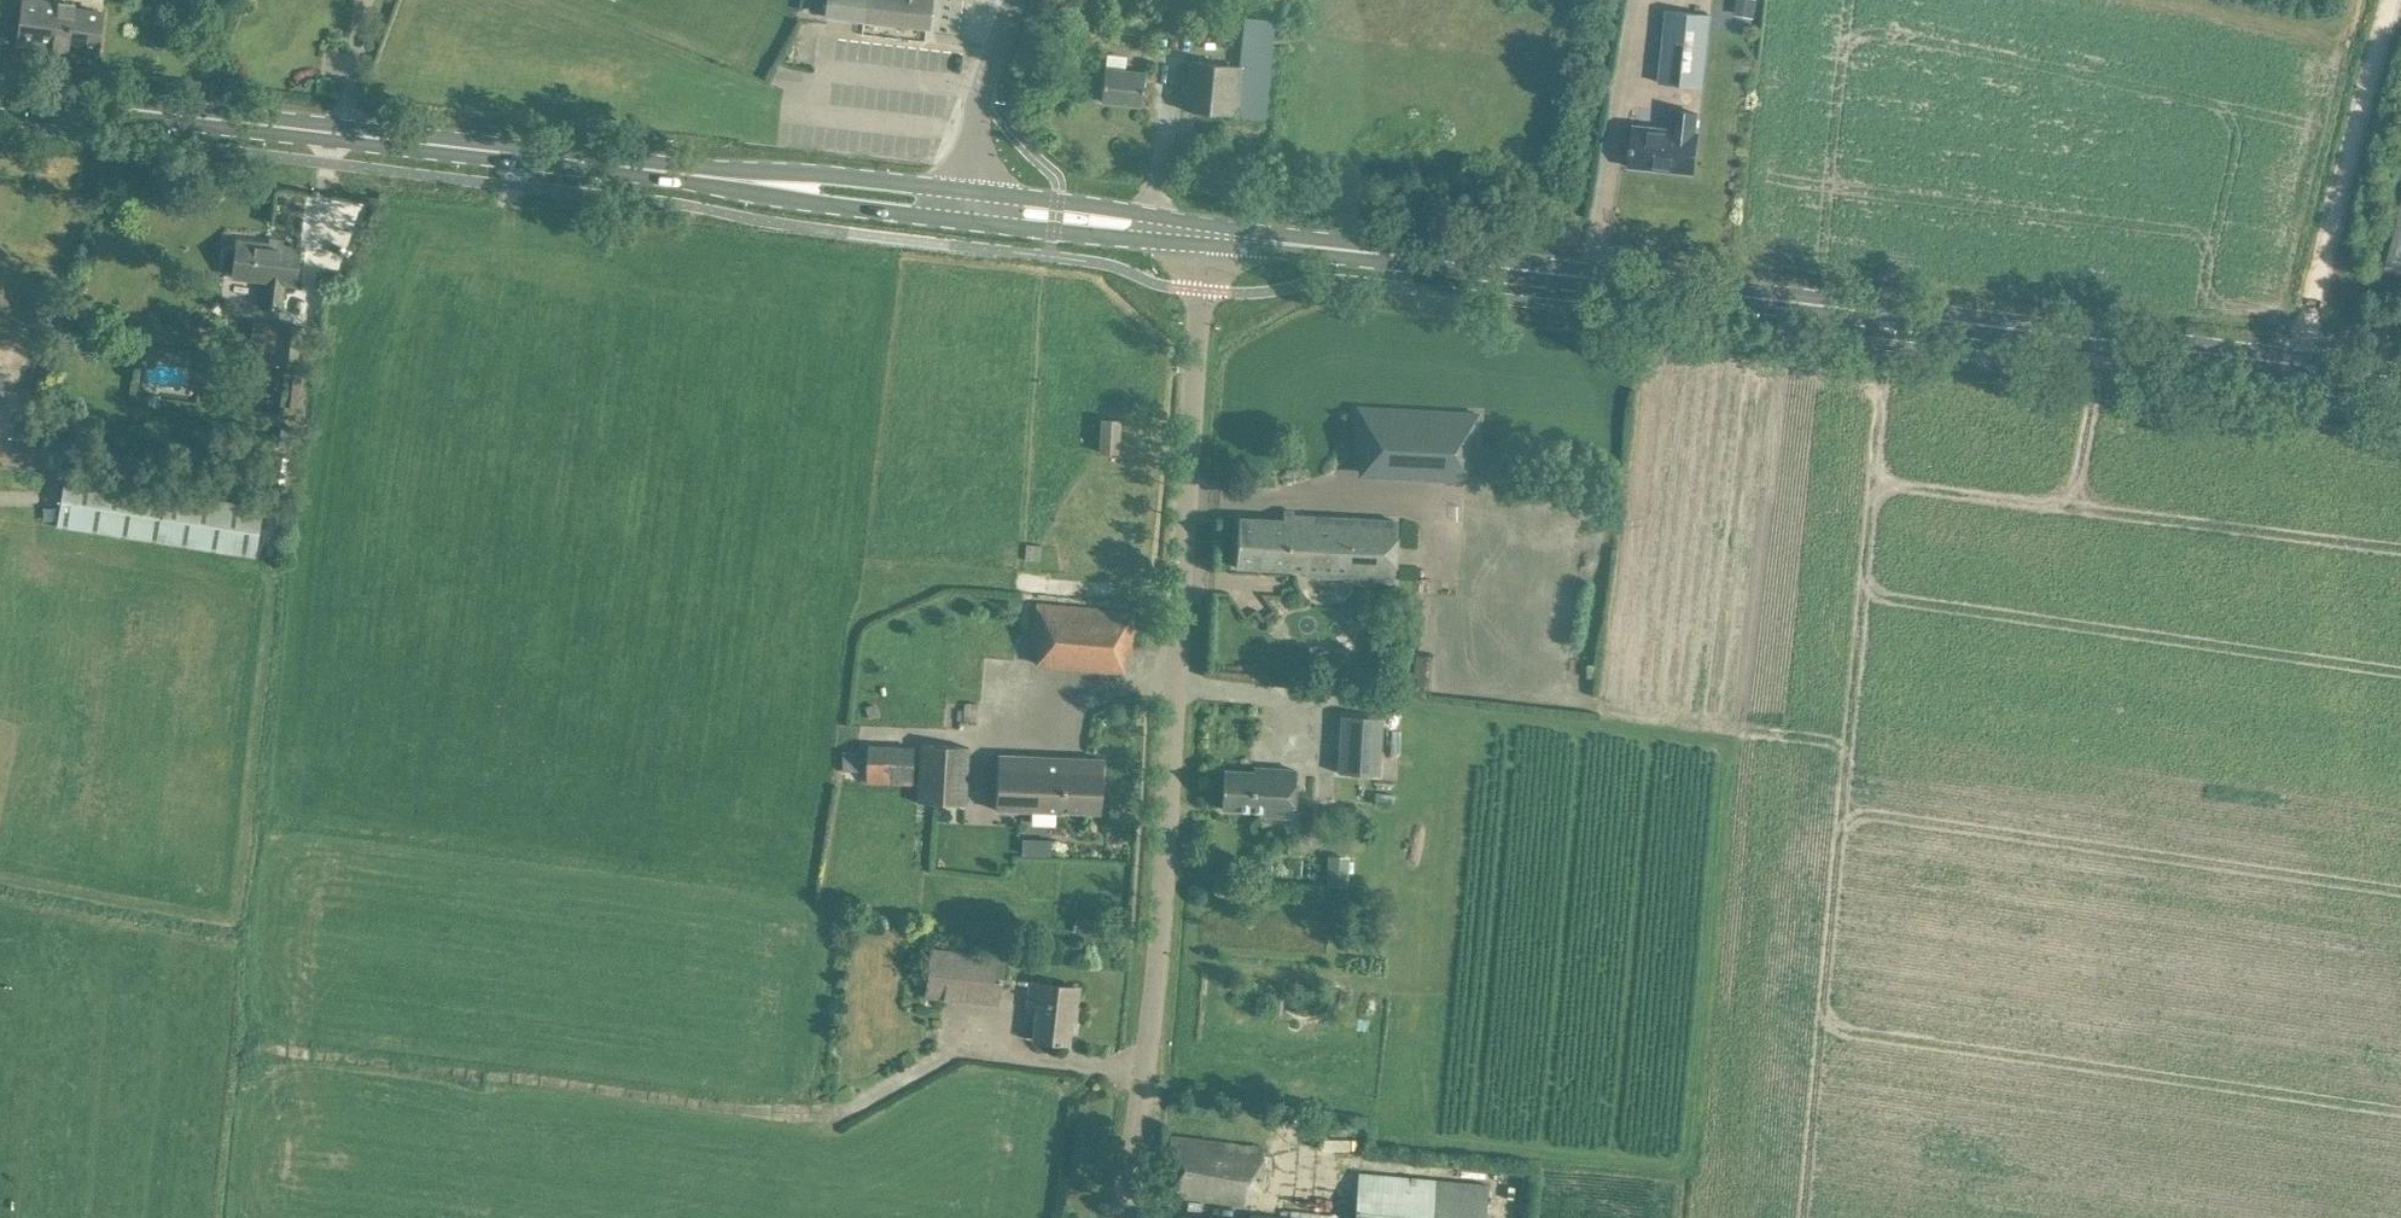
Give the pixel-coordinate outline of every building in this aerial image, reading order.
[(102,13),(75,9),(75,5),(38,0),(23,0),(18,41),(97,52),(102,13)] [(809,9),(826,11),(826,14),(826,15),(927,26),(930,0),(810,0),(809,9)] [(1735,19),(1753,22),(1757,1),(1749,0),(1739,0),(1735,19)] [(1660,84),(1705,89),(1712,17),(1668,13),(1660,84)] [(1255,57),(1271,58),(1273,19),(1258,18),(1255,57)] [(1191,60),(1186,109),(1240,116),(1245,66),(1191,60)] [(1144,72),(1104,68),(1101,100),(1141,104),(1144,72)] [(1630,166),(1657,169),(1658,162),(1669,163),(1668,170),(1693,173),(1698,132),(1696,132),(1698,113),(1674,110),(1672,129),(1634,125),(1632,146),(1630,146),(1630,150),(1631,151),(1630,166)] [(283,283),(295,284),(300,247),(253,241),(253,239),(236,237),(235,245),(237,245),(233,276),(264,280),(261,305),(280,307),(283,283)] [(304,367),(308,330),(263,325),(259,362),(304,367)] [(1475,481),(1478,413),(1358,407),(1355,455),(1359,455),(1358,475),(1373,476),(1475,481)] [(1120,420),(1101,419),(1099,451),(1118,452),(1120,420)] [(281,431),(278,445),(290,447),(292,433),(281,431)] [(65,475),(57,526),(255,558),(263,507),(65,475)] [(1304,575),(1394,580),(1397,521),(1294,515),(1294,511),(1283,511),(1283,520),(1238,518),(1236,567),(1304,570),(1304,575)] [(1041,664),(1123,670),(1124,655),(1131,654),(1134,612),(1037,604),(1033,647),(1042,648),(1041,664)] [(1579,628),(1579,636),(1608,637),(1608,629),(1579,628)] [(1382,717),(1342,715),(1339,773),(1378,775),(1382,717)] [(921,744),(917,802),(966,805),(969,747),(921,744)] [(868,745),(866,782),(912,784),(914,747),(868,745)] [(998,753),(995,806),(1100,812),(1103,759),(998,753)] [(1292,817),(1296,769),(1254,767),(1253,771),(1224,769),(1221,808),(1265,810),(1265,815),(1292,817)] [(1043,846),(1067,846),(1066,829),(1042,830),(1043,846)] [(1330,857),(1328,886),(1346,887),(1348,858),(1330,857)] [(1004,958),(930,949),(925,996),(999,1004),(1004,958)] [(1060,1041),(1069,1043),(1072,1020),(1070,1020),(1071,1013),(1077,1013),(1079,987),(1030,982),(1029,992),(1038,993),(1033,1038),(1056,1041),(1056,1043),(1060,1043),(1060,1041)] [(1259,1203),(1264,1144),(1170,1135),(1165,1195),(1259,1203)] [(1355,1217),(1487,1217),(1489,1191),(1359,1178),(1355,1217)]
